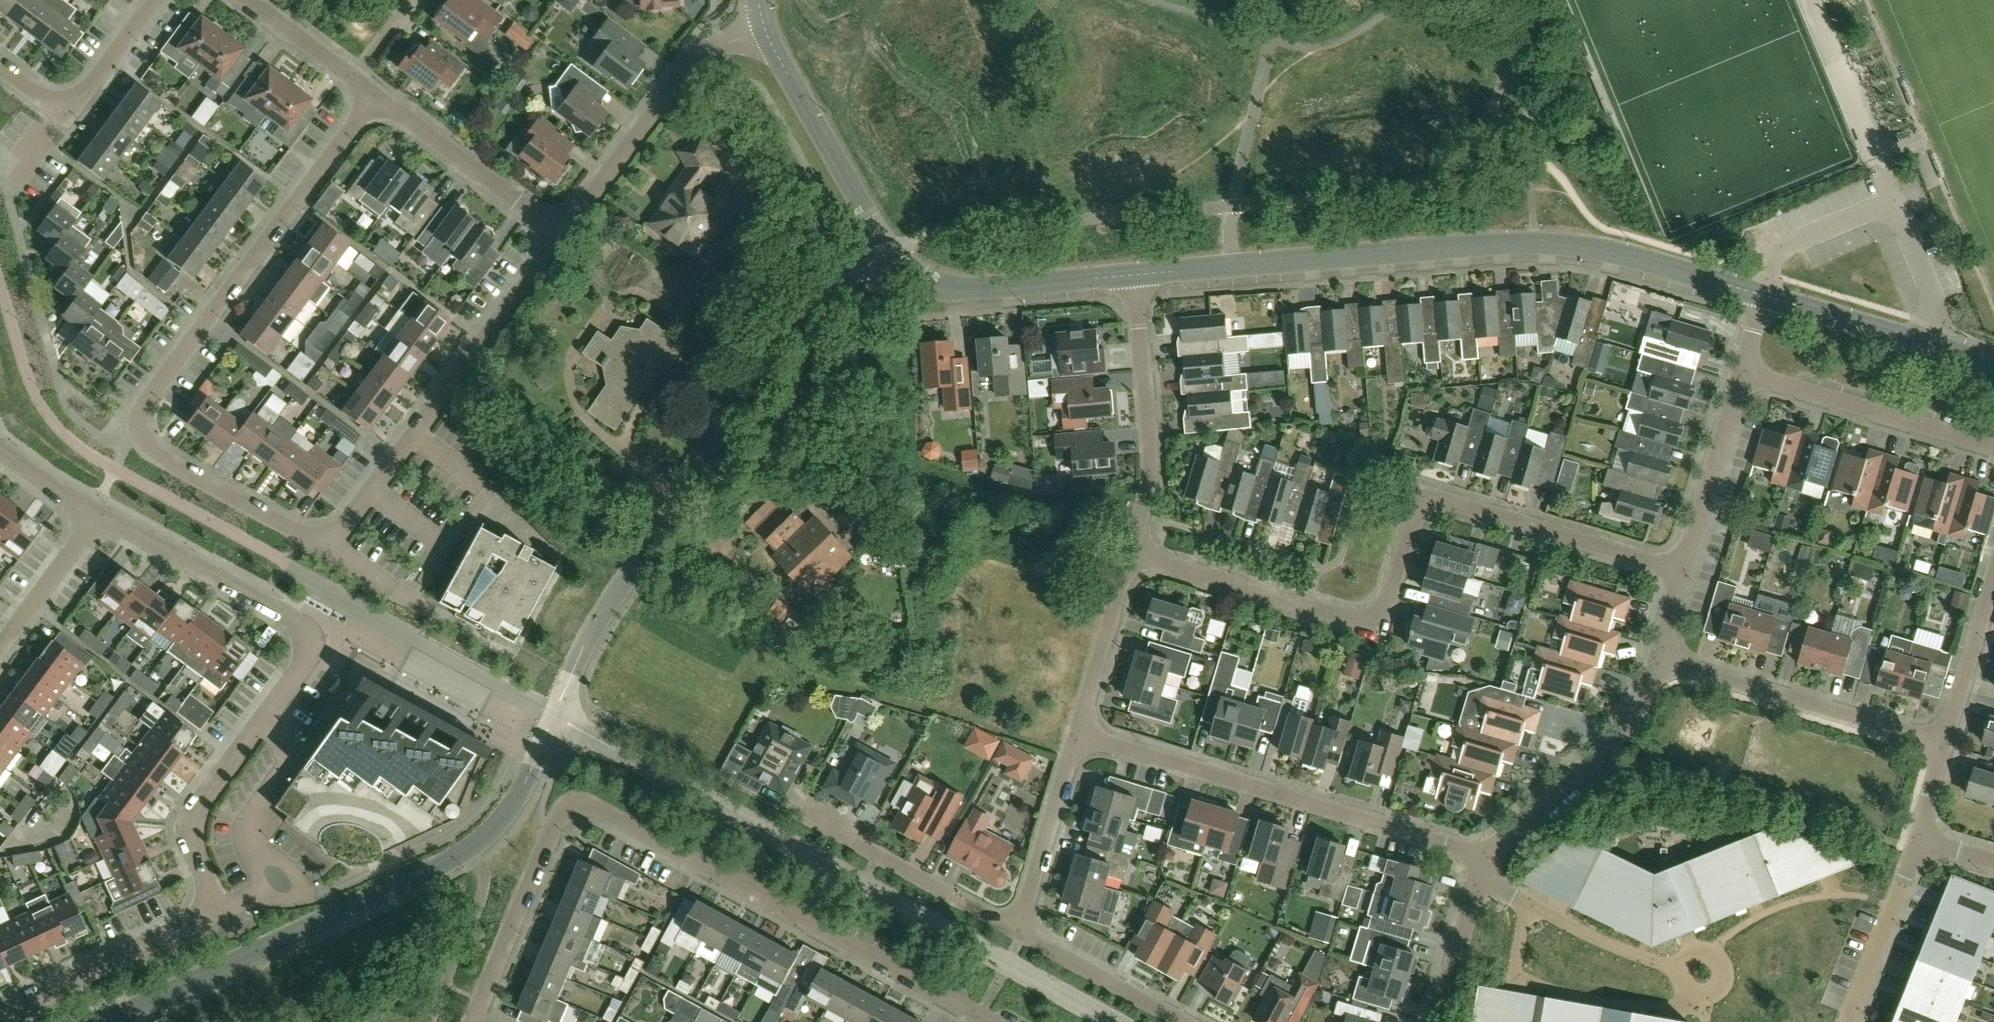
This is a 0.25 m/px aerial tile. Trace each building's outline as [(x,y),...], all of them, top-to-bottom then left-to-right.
[(17,0),(0,0),(0,12),(5,16),(17,0)] [(46,0),(17,0),(5,16),(23,30),(46,0)] [(70,6),(63,0),(46,0),(23,30),(41,44),(70,6)] [(102,10),(109,0),(89,0),(102,10)] [(462,39),(460,42),(475,53),(479,54),(481,54),(484,53),(486,51),(488,48),(488,46),(488,43),(488,40),(491,39),(488,35),(501,18),(481,3),(473,14),(455,0),(449,0),(435,19),(462,39)] [(626,3),(633,8),(640,8),(646,7),(646,10),(658,9),(658,6),(678,5),(677,0),(626,0),(626,3)] [(83,34),(80,31),(67,22),(76,10),(70,6),(41,44),(60,58),(70,45),(73,48),(83,34)] [(538,17),(538,12),(535,8),(530,6),(526,8),(523,12),(522,17),(525,21),(530,22),(535,21),(538,17)] [(198,66),(222,33),(201,17),(188,35),(178,28),(160,52),(177,65),(185,55),(198,66)] [(634,58),(643,47),(608,21),(590,44),(603,54),(594,67),(608,78),(610,75),(626,87),(643,65),(634,58)] [(535,39),(514,24),(505,35),(526,51),(535,39)] [(231,67),(244,49),(222,33),(198,66),(212,76),(205,85),(222,98),(240,74),(231,67)] [(415,45),(399,67),(429,89),(437,78),(449,87),(465,67),(429,41),(422,50),(415,45)] [(593,104),(596,99),(589,94),(597,84),(570,64),(554,86),(548,87),(551,114),(557,112),(589,136),(594,130),(602,129),(604,117),(606,114),(593,104)] [(266,116),(290,84),(268,68),(255,85),(245,78),(227,102),(245,115),(252,106),(266,116)] [(159,80),(150,73),(143,82),(152,89),(159,80)] [(161,103),(136,84),(121,104),(146,123),(161,103)] [(298,118),(311,100),(290,84),(266,116),(279,126),(272,136),(289,149),(307,125),(298,118)] [(132,142),(146,123),(121,104),(106,123),(132,142)] [(564,156),(572,146),(538,120),(521,142),(527,146),(519,156),(532,165),(530,167),(544,177),(545,175),(555,182),(571,161),(564,156)] [(197,131),(186,122),(181,129),(192,137),(197,131)] [(117,161),(132,142),(106,123),(92,142),(117,161)] [(249,152),(274,161),(280,143),(255,134),(249,152)] [(214,144),(203,135),(198,142),(210,150),(214,144)] [(723,170),(703,137),(679,152),(688,167),(660,205),(664,209),(653,223),(696,255),(705,243),(709,246),(711,247),(714,248),(717,249),(719,248),(720,248),(721,247),(723,247),(724,246),(725,245),(725,244),(726,243),(727,242),(727,240),(727,239),(728,238),(727,236),(727,235),(727,233),(726,232),(724,230),(723,229),(719,225),(727,214),(732,218),(741,205),(722,191),(714,202),(700,192),(710,178),(723,170)] [(117,161),(92,142),(77,162),(103,181),(117,161)] [(183,151),(171,142),(166,149),(178,157),(183,151)] [(200,163),(189,155),(184,162),(195,170),(200,163)] [(168,170),(157,161),(152,168),(163,176),(168,170)] [(408,178),(408,177),(388,162),(374,180),(363,172),(347,193),(362,204),(361,206),(378,219),(388,205),(388,204),(408,178)] [(240,163),(225,182),(250,201),(265,182),(240,163)] [(432,190),(429,188),(433,184),(418,172),(414,177),(410,174),(408,177),(408,178),(388,204),(388,205),(401,214),(394,223),(413,238),(433,211),(426,206),(425,199),(432,190)] [(185,182),(174,174),(170,181),(180,189),(185,182)] [(154,189),(142,181),(138,187),(149,196),(154,189)] [(236,221),(250,201),(225,182),(211,202),(236,221)] [(91,199),(97,192),(96,192),(100,188),(93,183),(85,195),(91,199)] [(171,202),(160,194),(155,200),(166,208),(171,202)] [(71,226),(81,213),(60,198),(36,231),(55,245),(56,245),(64,234),(65,235),(71,226)] [(118,202),(112,198),(104,209),(110,214),(118,202)] [(329,207),(317,199),(312,206),(323,215),(329,207)] [(222,240),(236,221),(211,202),(196,221),(222,240)] [(475,223),(467,216),(467,214),(466,211),(465,209),(463,208),(460,207),(458,207),(455,208),(440,229),(430,222),(416,241),(432,253),(443,248),(445,245),(452,251),(453,251),(472,226),(473,226),(475,223)] [(158,221),(146,213),(141,219),(153,228),(158,221)] [(222,240),(196,221),(182,240),(207,259),(222,240)] [(349,245),(323,225),(309,244),(335,264),(349,245)] [(73,263),(84,249),(91,240),(71,226),(65,235),(64,234),(56,245),(55,245),(45,259),(64,274),(65,274),(73,263)] [(478,257),(491,240),(473,226),(472,226),(453,251),(452,251),(450,254),(457,260),(453,265),(454,275),(474,290),(489,269),(479,261),(478,257)] [(123,237),(116,232),(108,243),(114,248),(123,237)] [(207,259),(182,240),(167,260),(192,279),(207,259)] [(335,264),(309,244),(295,262),(321,282),(335,264)] [(178,273),(163,262),(149,280),(164,292),(178,273)] [(321,282),(295,262),(281,280),(307,300),(308,299),(317,305),(330,288),(321,282)] [(92,278),(73,263),(65,274),(64,274),(53,288),(72,302),(73,303),(81,292),(82,292),(92,278)] [(384,271),(375,264),(368,274),(377,281),(384,271)] [(126,273),(127,272),(127,271),(121,267),(112,278),(119,283),(126,273)] [(126,273),(119,283),(117,286),(135,300),(144,288),(137,283),(126,273)] [(399,282),(389,275),(382,285),(392,292),(399,282)] [(307,300),(281,280),(268,299),(294,318),(307,300)] [(144,288),(135,300),(154,316),(160,321),(169,310),(162,305),(144,288)] [(90,321),(99,310),(101,307),(82,292),(81,292),(73,303),(72,302),(62,317),(81,331),(90,321)] [(347,301),(356,308),(363,299),(354,292),(347,301)] [(385,316),(396,306),(384,292),(372,303),(385,316)] [(437,340),(451,321),(424,302),(413,292),(399,310),(411,319),(410,320),(437,340)] [(1557,338),(1567,304),(1566,304),(1556,301),(1535,303),(1534,294),(1510,296),(1512,310),(1514,334),(1515,334),(1536,332),(1538,354),(1553,353),(1554,351),(1557,338)] [(1588,369),(1602,319),(1588,315),(1591,303),(1568,296),(1566,304),(1567,304),(1557,338),(1554,351),(1574,357),(1572,365),(1588,369)] [(1514,334),(1512,310),(1498,311),(1496,297),(1473,300),(1474,313),(1476,338),(1477,338),(1499,336),(1500,357),(1517,356),(1515,334),(1514,334)] [(294,318),(268,299),(254,317),(280,337),(294,318)] [(349,318),(356,308),(347,301),(340,311),(349,318)] [(1474,313),(1460,315),(1459,301),(1435,303),(1436,317),(1437,317),(1439,341),(1461,339),(1463,361),(1479,359),(1477,338),(1476,338),(1474,313)] [(361,312),(371,319),(378,310),(368,303),(361,312)] [(1437,317),(1436,317),(1422,318),(1421,304),(1397,306),(1398,316),(1401,344),(1423,342),(1425,364),(1426,364),(1438,363),(1441,363),(1439,341),(1437,317)] [(737,316),(720,306),(700,336),(717,347),(737,316)] [(1401,344),(1398,316),(1384,317),(1383,307),(1359,309),(1360,323),(1361,323),(1363,348),(1364,348),(1385,346),(1388,384),(1405,383),(1401,344)] [(90,360),(117,323),(99,310),(90,321),(81,331),(70,345),(90,360)] [(1361,323),(1360,323),(1346,324),(1345,311),(1321,313),(1322,327),(1323,326),(1325,351),(1326,351),(1347,349),(1349,370),(1365,369),(1364,348),(1363,348),(1361,323)] [(364,329),(371,319),(361,312),(354,321),(364,329)] [(1249,351),(1248,336),(1226,338),(1224,314),(1181,318),(1183,343),(1192,342),(1193,356),(1223,354),(1249,352),(1249,351)] [(1325,351),(1323,326),(1322,327),(1308,328),(1307,314),(1283,316),(1285,333),(1286,348),(1287,354),(1309,352),(1312,384),(1328,382),(1326,351),(1325,351)] [(280,337),(254,317),(240,336),(266,356),(280,337)] [(423,358),(437,340),(410,320),(397,338),(397,339),(423,358)] [(632,378),(648,355),(668,369),(684,345),(664,331),(649,320),(641,332),(637,338),(623,328),(613,342),(599,333),(586,353),(616,374),(591,411),(616,429),(644,387),(632,378)] [(1706,351),(1711,332),(1673,321),(1666,343),(1647,338),(1642,354),(1688,368),(1693,352),(1700,354),(1701,350),(1706,351)] [(129,363),(141,349),(123,335),(123,334),(122,327),(117,323),(90,360),(110,375),(122,358),(129,363)] [(320,338),(329,345),(336,336),(327,329),(320,338)] [(1095,352),(1099,352),(1097,330),(1057,334),(1058,346),(1051,354),(1053,378),(1092,375),(1091,362),(1096,361),(1095,352)] [(409,377),(423,358),(397,339),(397,338),(388,332),(375,350),(383,356),(383,357),(409,377)] [(1285,333),(1248,336),(1249,351),(1286,348),(1285,333)] [(322,354),(329,345),(320,338),(313,347),(322,354)] [(997,396),(1025,394),(1023,366),(1009,367),(1006,338),(979,341),(982,376),(995,375),(997,396)] [(334,349),(343,356),(350,346),(341,339),(334,349)] [(946,410),(970,408),(966,359),(953,360),(951,343),(923,345),(927,387),(944,386),(946,410)] [(1609,355),(1611,347),(1598,343),(1595,351),(1609,355)] [(231,353),(256,372),(263,362),(238,344),(231,353)] [(336,365),(343,356),(334,349),(327,358),(336,365)] [(1248,390),(1246,374),(1225,376),(1223,354),(1193,356),(1185,357),(1187,381),(1197,380),(1198,394),(1231,391),(1231,392),(1248,390)] [(1690,385),(1683,383),(1688,368),(1642,354),(1631,392),(1650,398),(1677,406),(1677,407),(1688,410),(1694,391),(1689,390),(1690,385)] [(409,377),(383,357),(369,375),(395,395),(409,377)] [(272,369),(263,362),(256,372),(265,379),(272,369)] [(308,373),(299,365),(292,375),(301,382),(308,373)] [(1541,383),(1546,369),(1541,368),(1533,371),(1531,380),(1541,383)] [(1286,386),(1284,371),(1273,372),(1275,387),(1286,386)] [(382,413),(395,395),(369,375),(356,393),(382,413)] [(323,383),(313,376),(306,386),(316,393),(323,383)] [(1086,417),(1111,415),(1109,390),(1095,391),(1094,379),(1078,380),(1053,382),(1055,407),(1063,407),(1065,424),(1069,427),(1087,425),(1086,417)] [(1331,412),(1328,382),(1314,384),(1316,413),(1331,412)] [(1593,396),(1596,385),(1587,382),(1584,394),(1593,396)] [(283,392),(292,399),(299,390),(290,383),(283,392)] [(1493,404),(1497,390),(1485,387),(1481,400),(1493,404)] [(299,390),(292,399),(302,406),(309,397),(299,390)] [(1251,428),(1250,412),(1233,413),(1231,392),(1231,391),(1198,394),(1188,394),(1190,418),(1198,418),(1199,433),(1229,430),(1247,429),(1251,428)] [(1672,422),(1677,407),(1677,406),(1650,398),(1631,392),(1626,409),(1629,410),(1623,431),(1639,436),(1638,436),(1665,444),(1665,445),(1677,448),(1682,430),(1678,428),(1679,424),(1672,422)] [(368,432),(382,413),(356,393),(341,412),(368,432)] [(233,441),(233,440),(243,426),(252,414),(246,409),(245,402),(237,396),(225,412),(205,439),(224,453),(233,441)] [(205,439),(225,412),(206,398),(186,424),(205,439)] [(251,454),(271,428),(270,427),(279,415),(265,405),(256,417),(252,414),(243,426),(233,440),(233,441),(251,454)] [(1477,460),(1485,433),(1491,414),(1474,409),(1468,428),(1437,419),(1433,420),(1429,423),(1428,424),(1427,428),(1427,430),(1428,434),(1431,438),(1440,441),(1434,460),(1453,465),(1455,460),(1459,462),(1461,455),(1476,459),(1477,460)] [(319,419),(329,426),(336,417),(327,410),(319,419)] [(360,435),(336,417),(329,426),(353,445),(360,435)] [(1515,471),(1523,444),(1524,444),(1529,425),(1512,420),(1507,439),(1485,433),(1477,460),(1476,459),(1473,471),(1492,476),(1493,472),(1498,473),(1500,466),(1515,471)] [(1371,436),(1369,423),(1361,424),(1362,436),(1371,436)] [(1785,436),(1763,429),(1752,466),(1774,472),(1771,483),(1787,487),(1804,430),(1788,426),(1785,436)] [(1615,441),(1619,431),(1606,427),(1603,437),(1615,441)] [(269,468),(289,442),(271,428),(251,454),(269,468)] [(1076,475),(1116,471),(1114,445),(1102,446),(1101,430),(1056,434),(1058,460),(1074,459),(1076,475)] [(1666,467),(1668,462),(1661,460),(1665,445),(1665,444),(1638,436),(1639,436),(1623,431),(1620,430),(1614,447),(1634,453),(1627,474),(1627,475),(1654,483),(1665,487),(1671,468),(1666,467)] [(1827,488),(1838,452),(1837,451),(1839,444),(1838,441),(1827,437),(1824,439),(1821,447),(1816,445),(1819,435),(1804,430),(1787,487),(1802,492),(1805,481),(1827,488)] [(1554,483),(1568,437),(1550,431),(1545,451),(1524,444),(1523,444),(1515,471),(1511,482),(1530,488),(1531,483),(1536,485),(1538,478),(1554,483)] [(287,481),(314,446),(296,432),(289,442),(269,468),(287,481)] [(1334,444),(1337,436),(1326,433),(1323,441),(1334,444)] [(547,457),(557,446),(546,436),(536,448),(547,457)] [(1234,471),(1242,445),(1226,441),(1220,461),(1197,454),(1184,496),(1208,503),(1212,489),(1226,493),(1227,494),(1233,470),(1234,471)] [(1263,504),(1271,477),(1272,477),(1277,461),(1280,448),(1265,443),(1261,456),(1255,477),(1234,471),(1233,470),(1227,494),(1226,493),(1222,507),(1245,514),(1249,500),(1262,504),(1263,504)] [(322,494),(343,467),(341,466),(332,458),(314,446),(287,481),(285,485),(295,492),(297,489),(306,496),(313,487),(322,494)] [(979,470),(977,450),(962,451),(963,471),(979,470)] [(1867,511),(1884,454),(1869,450),(1866,460),(1844,453),(1833,490),(1855,496),(1852,507),(1867,511)] [(337,451),(332,458),(341,466),(346,459),(337,451)] [(1301,454),(1299,462),(1309,465),(1311,457),(1301,454)] [(1908,512),(1919,476),(1921,468),(1919,465),(1909,462),(1907,464),(1905,471),(1897,469),(1900,459),(1884,454),(1867,511),(1883,516),(1886,505),(1908,512)] [(1571,491),(1580,463),(1565,459),(1557,487),(1571,491)] [(1298,520),(1308,487),(1308,488),(1314,467),(1309,465),(1299,462),(1293,483),(1272,477),(1271,477),(1263,504),(1262,504),(1258,518),(1281,525),(1284,516),(1297,520),(1298,520)] [(1008,483),(1012,469),(996,464),(991,478),(1008,483)] [(1654,525),(1659,506),(1655,505),(1656,500),(1649,498),(1654,483),(1627,475),(1627,474),(1608,469),(1603,486),(1622,491),(1618,504),(1615,503),(1602,503),(1599,515),(1630,524),(1631,518),(1654,525)] [(517,483),(521,478),(513,471),(510,476),(517,483)] [(1336,526),(1351,478),(1335,473),(1329,494),(1308,488),(1308,487),(1298,520),(1297,520),(1295,529),(1318,535),(1322,522),(1336,526)] [(1020,485),(1029,488),(1031,481),(1029,481),(1030,477),(1023,474),(1020,485)] [(1948,535),(1965,478),(1950,474),(1947,484),(1925,477),(1914,514),(1916,514),(1913,525),(1939,532),(1936,543),(1944,545),(1947,535),(1948,535)] [(527,492),(531,488),(521,478),(517,483),(527,492)] [(1993,518),(1993,498),(1978,493),(1981,483),(1965,478),(1948,535),(1964,540),(1967,529),(1989,536),(1993,518)] [(805,522),(784,500),(781,503),(765,487),(739,514),(754,529),(756,527),(777,549),(805,522)] [(536,501),(540,497),(531,488),(527,492),(536,501)] [(545,510),(550,506),(540,497),(536,501),(545,510)] [(24,515),(7,502),(0,511),(0,546),(24,515)] [(555,520),(559,515),(550,506),(545,510),(555,520)] [(18,560),(42,528),(24,515),(0,546),(18,560)] [(564,529),(569,524),(559,515),(555,520),(564,529)] [(1786,533),(1790,519),(1779,515),(1774,530),(1786,533)] [(811,595),(852,556),(816,517),(775,556),(811,595)] [(574,538),(579,534),(569,524),(564,529),(574,538)] [(553,569),(529,556),(531,551),(513,540),(510,546),(479,529),(438,603),(513,643),(553,569)] [(1768,552),(1773,536),(1753,530),(1748,546),(1768,552)] [(1462,539),(1458,550),(1438,544),(1431,567),(1471,579),(1475,564),(1494,570),(1500,550),(1469,541),(1462,539)] [(1809,560),(1813,548),(1802,545),(1798,557),(1809,560)] [(1825,565),(1826,550),(1814,549),(1813,564),(1825,565)] [(1870,579),(1874,567),(1855,561),(1851,572),(1870,579)] [(1469,616),(1475,597),(1478,598),(1483,582),(1471,579),(1431,567),(1424,590),(1449,597),(1445,609),(1469,616)] [(1944,583),(1948,570),(1939,567),(1935,581),(1944,583)] [(114,614),(138,583),(120,570),(112,580),(102,573),(86,594),(96,601),(97,601),(114,614)] [(1742,647),(1753,611),(1755,603),(1734,597),(1737,587),(1718,582),(1709,615),(1726,620),(1720,640),(1742,647)] [(132,627),(155,596),(138,583),(114,614),(132,627)] [(1622,621),(1628,600),(1572,584),(1566,604),(1574,607),(1570,621),(1609,633),(1609,632),(1613,618),(1622,621)] [(156,631),(172,609),(164,602),(168,597),(159,590),(155,596),(132,627),(141,635),(149,641),(157,631),(156,631)] [(1966,607),(1970,595),(1955,590),(1952,603),(1966,607)] [(793,609),(763,591),(752,610),(782,627),(793,609)] [(1522,612),(1527,597),(1516,594),(1510,597),(1507,607),(1509,612),(1518,615),(1522,612)] [(166,653),(168,651),(173,644),(197,612),(179,599),(172,609),(156,631),(157,631),(149,641),(166,653)] [(1193,608),(1188,610),(1154,600),(1153,601),(1150,603),(1148,611),(1150,615),(1147,624),(1164,629),(1161,641),(1201,653),(1205,640),(1195,637),(1194,635),(1196,628),(1202,625),(1205,615),(1202,611),(1193,608)] [(1765,654),(1772,628),(1789,632),(1792,622),(1753,611),(1742,647),(1765,654)] [(185,664),(214,625),(197,612),(173,644),(168,651),(185,664)] [(1466,646),(1473,621),(1448,613),(1444,627),(1416,618),(1415,621),(1411,621),(1410,621),(1408,624),(1407,643),(1408,643),(1407,646),(1424,651),(1423,653),(1430,656),(1426,669),(1426,670),(1450,671),(1450,665),(1448,661),(1444,660),(1450,641),(1466,646)] [(1611,655),(1618,635),(1609,632),(1609,633),(1570,621),(1562,618),(1555,639),(1564,641),(1560,655),(1559,656),(1595,667),(1598,668),(1603,653),(1611,655)] [(1518,631),(1520,624),(1513,622),(1509,624),(1508,627),(1518,631)] [(1820,670),(1831,634),(1792,622),(1789,632),(1805,637),(1798,663),(1820,670)] [(208,670),(232,638),(214,625),(185,664),(204,678),(209,671),(208,670)] [(1867,655),(1870,646),(1869,645),(1873,631),(1860,627),(1852,631),(1849,639),(1831,634),(1820,670),(1842,677),(1848,658),(1865,663),(1867,655)] [(79,638),(90,647),(97,638),(86,629),(79,638)] [(1277,644),(1280,633),(1269,629),(1266,640),(1277,644)] [(1508,650),(1513,634),(1501,630),(1496,646),(1508,650)] [(97,638),(90,647),(101,655),(108,646),(97,638)] [(249,652),(232,638),(208,670),(209,671),(204,678),(220,690),(249,652)] [(1314,651),(1317,644),(1309,640),(1303,642),(1303,652),(1310,653),(1314,651)] [(85,667),(93,656),(72,641),(65,651),(51,641),(38,658),(69,682),(82,665),(85,667)] [(1257,658),(1261,645),(1248,641),(1244,655),(1257,658)] [(1945,679),(1948,669),(1952,655),(1942,652),(1942,650),(1913,642),(1908,657),(1909,657),(1898,693),(1920,700),(1922,693),(1937,698),(1943,678),(1945,679)] [(1909,657),(1908,657),(1870,646),(1867,655),(1872,657),(1870,664),(1881,668),(1875,686),(1898,693),(1909,657)] [(1185,678),(1192,655),(1168,647),(1164,659),(1139,651),(1138,653),(1134,652),(1130,658),(1130,674),(1164,684),(1167,672),(1185,678)] [(1589,686),(1595,667),(1559,656),(1560,655),(1539,649),(1533,669),(1542,672),(1537,687),(1576,699),(1581,684),(1589,686)] [(1359,679),(1366,657),(1351,653),(1345,675),(1359,679)] [(1233,742),(1244,705),(1253,674),(1234,668),(1237,658),(1221,654),(1219,663),(1214,678),(1206,705),(1219,709),(1211,735),(1216,737),(1214,740),(1229,745),(1231,741),(1233,742)] [(131,664),(121,657),(114,665),(125,673),(131,664)] [(69,682),(38,658),(25,676),(57,699),(69,682)] [(1207,659),(1202,675),(1214,678),(1219,663),(1207,659)] [(130,678),(141,687),(148,678),(136,669),(130,678)] [(1178,701),(1161,695),(1164,684),(1130,674),(1122,687),(1122,694),(1126,695),(1125,697),(1151,705),(1147,717),(1171,724),(1178,701)] [(57,699),(25,676),(12,693),(44,717),(57,699)] [(148,678),(141,687),(152,695),(159,686),(148,678)] [(485,746),(467,736),(365,680),(274,807),(287,816),(283,821),(341,862),(342,863),(350,869),(351,869),(454,820),(485,746)] [(1515,693),(1518,685),(1505,681),(1502,689),(1515,693)] [(116,703),(124,709),(133,697),(125,691),(116,703)] [(105,692),(96,702),(105,708),(113,698),(105,692)] [(44,717),(12,693),(0,709),(0,711),(31,734),(44,717)] [(165,704),(176,713),(182,704),(171,696),(165,704)] [(1254,748),(1262,722),(1275,726),(1275,724),(1282,703),(1259,696),(1255,708),(1244,705),(1233,742),(1254,748)] [(1532,733),(1539,713),(1483,696),(1476,716),(1485,719),(1481,733),(1480,734),(1516,744),(1516,745),(1519,746),(1524,731),(1532,733)] [(1313,725),(1315,721),(1305,718),(1310,701),(1294,697),(1293,701),(1283,698),(1282,703),(1275,724),(1287,728),(1280,752),(1302,758),(1303,759),(1313,724),(1313,725)] [(1410,714),(1413,704),(1403,701),(1400,711),(1410,714)] [(96,719),(105,708),(96,702),(88,713),(96,719)] [(183,702),(182,704),(176,713),(196,728),(204,718),(183,702)] [(124,709),(116,703),(108,714),(116,720),(124,709)] [(31,734),(0,711),(0,738),(18,751),(31,734)] [(856,720),(858,717),(858,713),(854,711),(848,721),(852,723),(856,720)] [(182,753),(196,735),(164,712),(151,729),(182,753)] [(1125,726),(1128,717),(1119,715),(1117,723),(1125,726)] [(1325,769),(1332,745),(1343,748),(1351,723),(1331,717),(1327,729),(1313,725),(1313,724),(1303,759),(1302,758),(1301,762),(1325,769)] [(1990,717),(1983,742),(1993,746),(1993,718),(1990,717)] [(785,794),(811,746),(800,740),(803,735),(784,725),(781,730),(769,723),(754,752),(737,743),(720,773),(755,792),(761,780),(785,794)] [(79,726),(70,737),(79,743),(87,732),(79,726)] [(98,727),(90,738),(98,744),(106,733),(98,727)] [(1510,764),(1516,745),(1516,744),(1480,734),(1481,733),(1460,727),(1454,747),(1463,750),(1459,764),(1458,765),(1494,775),(1494,776),(1497,777),(1502,761),(1510,764)] [(182,753),(151,729),(138,747),(169,770),(182,753)] [(1423,751),(1424,731),(1409,730),(1407,750),(1423,751)] [(1398,762),(1405,738),(1381,731),(1376,746),(1362,742),(1351,777),(1376,785),(1381,769),(1394,773),(1398,762)] [(70,754),(79,743),(70,737),(62,748),(70,754)] [(18,751),(0,738),(0,765),(5,768),(18,751)] [(90,754),(98,744),(90,738),(82,748),(90,754)] [(1006,774),(1024,784),(1037,759),(1005,742),(996,759),(1010,767),(1006,774)] [(825,788),(844,799),(846,799),(847,799),(848,799),(849,798),(850,797),(853,793),(872,803),(884,782),(894,764),(858,745),(841,776),(834,772),(825,788)] [(156,788),(169,770),(138,747),(132,754),(125,748),(118,758),(117,758),(156,788)] [(143,805),(156,788),(117,758),(118,758),(113,755),(100,772),(112,781),(143,805)] [(1434,771),(1438,759),(1430,757),(1427,769),(1434,771)] [(1488,795),(1494,776),(1494,775),(1458,765),(1459,764),(1438,758),(1438,759),(1434,771),(1432,778),(1441,781),(1436,796),(1445,799),(1445,802),(1445,805),(1447,807),(1448,810),(1451,811),(1454,812),(1457,812),(1460,811),(1462,810),(1464,808),(1465,805),(1475,808),(1480,792),(1488,795)] [(53,761),(44,771),(53,777),(61,767),(53,761)] [(77,771),(69,765),(58,779),(67,785),(77,771)] [(1975,770),(1967,795),(1993,803),(1993,776),(1975,770)] [(44,788),(53,777),(44,771),(36,782),(44,788)] [(921,777),(915,787),(905,781),(892,804),(902,809),(893,825),(921,840),(926,832),(940,839),(950,820),(962,799),(940,787),(933,783),(921,777)] [(143,805),(112,781),(99,799),(107,805),(97,818),(130,822),(143,805)] [(1146,812),(1153,789),(1129,782),(1125,795),(1098,787),(1098,788),(1093,788),(1088,804),(1092,807),(1092,809),(1129,820),(1129,819),(1135,820),(1138,810),(1146,812)] [(19,806),(27,812),(35,801),(27,795),(19,806)] [(1205,844),(1216,808),(1213,807),(1214,803),(1199,799),(1198,803),(1193,801),(1186,825),(1175,821),(1168,845),(1187,851),(1190,840),(1205,844)] [(19,823),(27,812),(19,806),(10,817),(19,823)] [(1244,842),(1232,838),(1239,815),(1216,808),(1205,844),(1221,849),(1218,860),(1237,865),(1244,842)] [(1125,831),(1129,820),(1092,809),(1091,810),(1086,810),(1082,826),(1086,829),(1085,830),(1093,833),(1089,845),(1107,851),(1108,851),(1131,858),(1137,860),(1144,837),(1125,831)] [(1000,870),(1012,847),(982,831),(989,818),(976,811),(969,823),(967,822),(948,855),(978,872),(976,875),(997,887),(1000,887),(1002,887),(1004,886),(1006,884),(1008,882),(1008,879),(1008,877),(1007,874),(1005,873),(1000,870)] [(139,841),(130,822),(97,818),(104,834),(94,838),(104,858),(139,841)] [(3,821),(0,826),(0,832),(8,837),(14,829),(3,821)] [(1285,888),(1293,861),(1280,857),(1288,829),(1262,822),(1251,857),(1264,861),(1258,880),(1285,888)] [(1836,871),(1857,863),(1779,827),(1656,877),(1578,839),(1575,837),(1524,882),(1552,896),(1571,905),(1642,940),(1651,944),(1653,945),(1678,935),(1694,929),(1748,907),(1762,901),(1818,879),(1836,871)] [(1348,885),(1352,873),(1338,869),(1345,846),(1319,839),(1308,874),(1324,879),(1319,895),(1343,902),(1343,901),(1348,886),(1348,885)] [(149,861),(139,841),(104,858),(113,878),(149,861)] [(71,859),(63,842),(54,847),(62,863),(71,859)] [(602,894),(611,874),(637,885),(641,874),(594,848),(588,863),(581,860),(572,881),(602,894)] [(1107,876),(1124,881),(1131,858),(1108,851),(1107,851),(1104,862),(1078,855),(1077,858),(1073,857),(1068,875),(1072,876),(1071,878),(1104,887),(1107,876)] [(25,854),(27,864),(41,862),(40,852),(25,854)] [(27,864),(25,854),(12,856),(14,866),(27,864)] [(1428,909),(1435,887),(1417,882),(1420,869),(1388,859),(1382,882),(1378,883),(1375,892),(1376,893),(1392,897),(1391,898),(1428,909)] [(158,881),(149,861),(113,878),(104,882),(113,901),(110,908),(114,916),(148,900),(142,888),(158,881)] [(1993,925),(1993,893),(1953,877),(1949,888),(1941,906),(1940,906),(1937,913),(1938,914),(1938,916),(1989,936),(1993,925)] [(1117,904),(1100,899),(1104,887),(1071,878),(1065,901),(1090,908),(1087,920),(1111,927),(1117,904)] [(1225,898),(1228,884),(1214,880),(1210,894),(1225,898)] [(69,893),(70,898),(79,893),(74,881),(64,885),(68,894),(69,893)] [(593,915),(602,894),(572,881),(563,902),(593,915)] [(1343,902),(1342,904),(1357,908),(1362,889),(1348,885),(1348,886),(1343,902)] [(87,933),(77,911),(70,898),(69,893),(68,894),(49,903),(48,903),(65,938),(73,935),(75,939),(87,933)] [(1428,909),(1391,898),(1392,897),(1376,893),(1370,914),(1372,914),(1368,928),(1373,930),(1392,935),(1396,923),(1422,930),(1423,927),(1427,927),(1431,912),(1428,910),(1428,909)] [(65,938),(48,903),(49,903),(45,894),(25,903),(29,912),(46,948),(53,944),(55,949),(67,943),(64,939),(65,938)] [(696,952),(718,912),(698,900),(685,923),(674,917),(661,941),(673,947),(675,942),(696,952)] [(1137,956),(1158,968),(1184,921),(1173,915),(1174,912),(1154,901),(1153,902),(1140,925),(1133,938),(1144,944),(1137,956)] [(603,919),(593,915),(563,902),(554,923),(594,940),(603,919)] [(46,948),(29,912),(9,921),(26,957),(46,948)] [(723,951),(739,923),(718,912),(696,952),(716,963),(723,951)] [(1330,943),(1338,919),(1321,914),(1314,939),(1330,943)] [(1989,936),(1938,916),(1932,929),(1931,928),(1928,936),(1929,936),(1929,938),(1981,959),(1989,936)] [(9,921),(0,926),(0,952),(6,966),(26,957),(9,921)] [(1195,927),(1184,921),(1158,968),(1179,979),(1186,967),(1196,973),(1203,960),(1217,935),(1197,924),(1195,927)] [(584,961),(594,940),(554,923),(546,944),(584,961)] [(743,962),(759,934),(739,923),(723,951),(742,962),(743,962)] [(1337,935),(1351,938),(1353,925),(1340,923),(1337,935)] [(648,938),(655,942),(661,931),(654,927),(648,938)] [(1418,959),(1414,957),(1415,955),(1390,947),(1393,936),(1392,935),(1373,930),(1366,952),(1379,956),(1376,968),(1408,978),(1409,973),(1414,973),(1418,959)] [(763,973),(779,945),(759,934),(743,962),(742,962),(736,974),(756,985),(763,973)] [(649,953),(655,942),(648,938),(642,949),(649,953)] [(1981,959),(1929,938),(1923,951),(1922,950),(1919,958),(1920,958),(1920,960),(1972,981),(1981,959)] [(584,961),(546,944),(537,965),(567,978),(572,966),(586,971),(590,963),(584,961)] [(785,1009),(807,969),(795,963),(799,956),(779,945),(763,973),(756,985),(777,996),(773,1002),(785,1009)] [(1229,1006),(1249,971),(1246,969),(1250,961),(1249,957),(1238,951),(1234,952),(1229,960),(1226,958),(1224,962),(1213,956),(1199,981),(1219,992),(1216,999),(1229,1006)] [(637,958),(626,978),(634,982),(645,962),(637,958)] [(1963,1003),(1972,981),(1920,960),(1915,973),(1913,973),(1910,980),(1912,981),(1911,982),(1963,1003)] [(558,999),(567,978),(537,965),(528,986),(558,999)] [(827,1008),(843,980),(822,968),(818,975),(807,969),(785,1009),(797,1015),(807,997),(827,1008)] [(1411,984),(1407,981),(1408,978),(1376,968),(1373,980),(1360,976),(1353,999),(1373,1005),(1376,993),(1401,1001),(1402,998),(1407,998),(1411,984)] [(1318,984),(1300,975),(1294,986),(1271,974),(1260,994),(1267,998),(1255,1020),(1258,1021),(1297,1021),(1318,984)] [(628,993),(634,982),(626,978),(625,978),(617,975),(612,985),(628,993)] [(692,986),(681,980),(677,988),(688,994),(692,986)] [(847,1019),(863,991),(843,980),(827,1008),(847,1019)] [(1911,982),(1906,995),(1904,995),(1901,1002),(1903,1003),(1902,1005),(1945,1021),(1955,1021),(1963,1003),(1911,982)] [(1187,1005),(1206,1011),(1212,990),(1192,985),(1187,1005)] [(558,1000),(558,999),(528,986),(519,1008),(543,1018),(541,1021),(561,1021),(568,1004),(558,1000)] [(666,1008),(674,1013),(683,997),(669,990),(664,999),(666,1008)] [(883,1002),(863,991),(847,1019),(852,1021),(872,1021),(883,1002)] [(1663,1020),(1661,1019),(1647,1017),(1640,1016),(1619,1012),(1611,1011),(1590,1007),(1583,1006),(1562,1002),(1555,1001),(1531,996),(1525,995),(1520,1021),(1676,1021),(1663,1020)] [(717,1010),(721,1002),(710,996),(706,1004),(717,1010)] [(703,1008),(683,997),(674,1013),(690,1021),(695,1021),(703,1008)] [(727,1015),(731,1007),(721,1001),(721,1002),(717,1010),(727,1015)] [(1363,1021),(1367,1009),(1338,1001),(1334,1014),(1348,1018),(1346,1021),(1364,1021),(1363,1021)] [(903,1012),(883,1002),(872,1021),(898,1021),(903,1012)] [(1902,1005),(1897,1018),(1895,1017),(1894,1021),(1945,1021),(1902,1005)] [(610,1006),(604,1018),(612,1021),(618,1011),(610,1006)] [(695,1021),(716,1021),(719,1017),(703,1008),(695,1021)] [(903,1012),(898,1021),(920,1021),(903,1012)]
